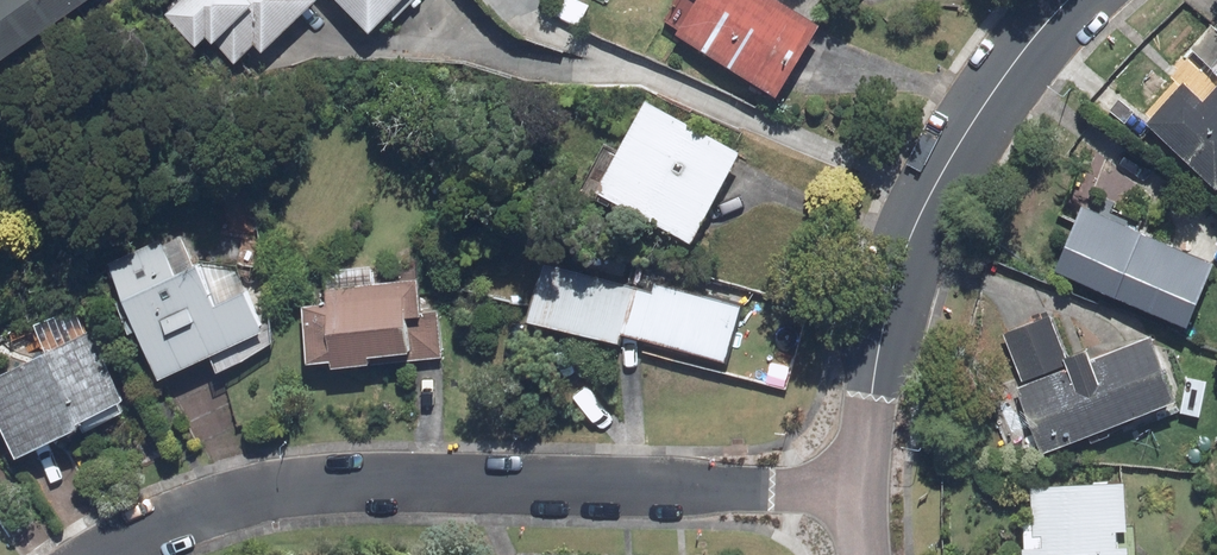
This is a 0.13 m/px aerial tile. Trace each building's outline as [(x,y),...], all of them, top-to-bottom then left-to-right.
[(11,4),(0,12),(0,42),(12,59),(85,5),(95,19),(122,0),(8,0),(11,4)] [(171,9),(206,46),(221,32),(249,60),(270,40),(275,46),(323,0),(180,0),(171,9)] [(380,33),(412,0),(345,0),(380,33)] [(661,29),(768,99),(815,27),(774,0),(670,0),(654,25),(661,29)] [(1214,26),(1188,52),(1216,81),(1216,29),(1214,26)] [(1199,104),(1179,83),(1138,122),(1204,189),(1214,179),(1216,182),(1216,86),(1199,104)] [(757,143),(655,93),(608,186),(710,237),(757,143)] [(1210,264),(1076,204),(1047,271),(1180,330),(1210,264)] [(178,232),(105,271),(164,382),(210,358),(219,374),(274,345),(233,268),(205,282),(178,232)] [(661,289),(556,256),(540,308),(628,336),(632,324),(733,355),(748,304),(664,278),(661,289)] [(437,305),(435,276),(391,279),(390,264),(334,268),(336,300),(313,302),(318,363),(451,353),(447,304),(437,305)] [(0,378),(0,425),(17,461),(75,435),(77,438),(127,416),(80,314),(26,339),(36,362),(0,378)] [(1035,454),(1166,403),(1140,336),(1082,359),(1077,346),(1064,351),(1051,319),(970,351),(984,387),(955,398),(977,454),(1002,444),(1005,452),(1031,442),(1035,454)] [(1026,484),(1025,520),(1020,520),(1019,554),(1138,554),(1138,547),(1117,546),(1120,488),(1026,484)]
